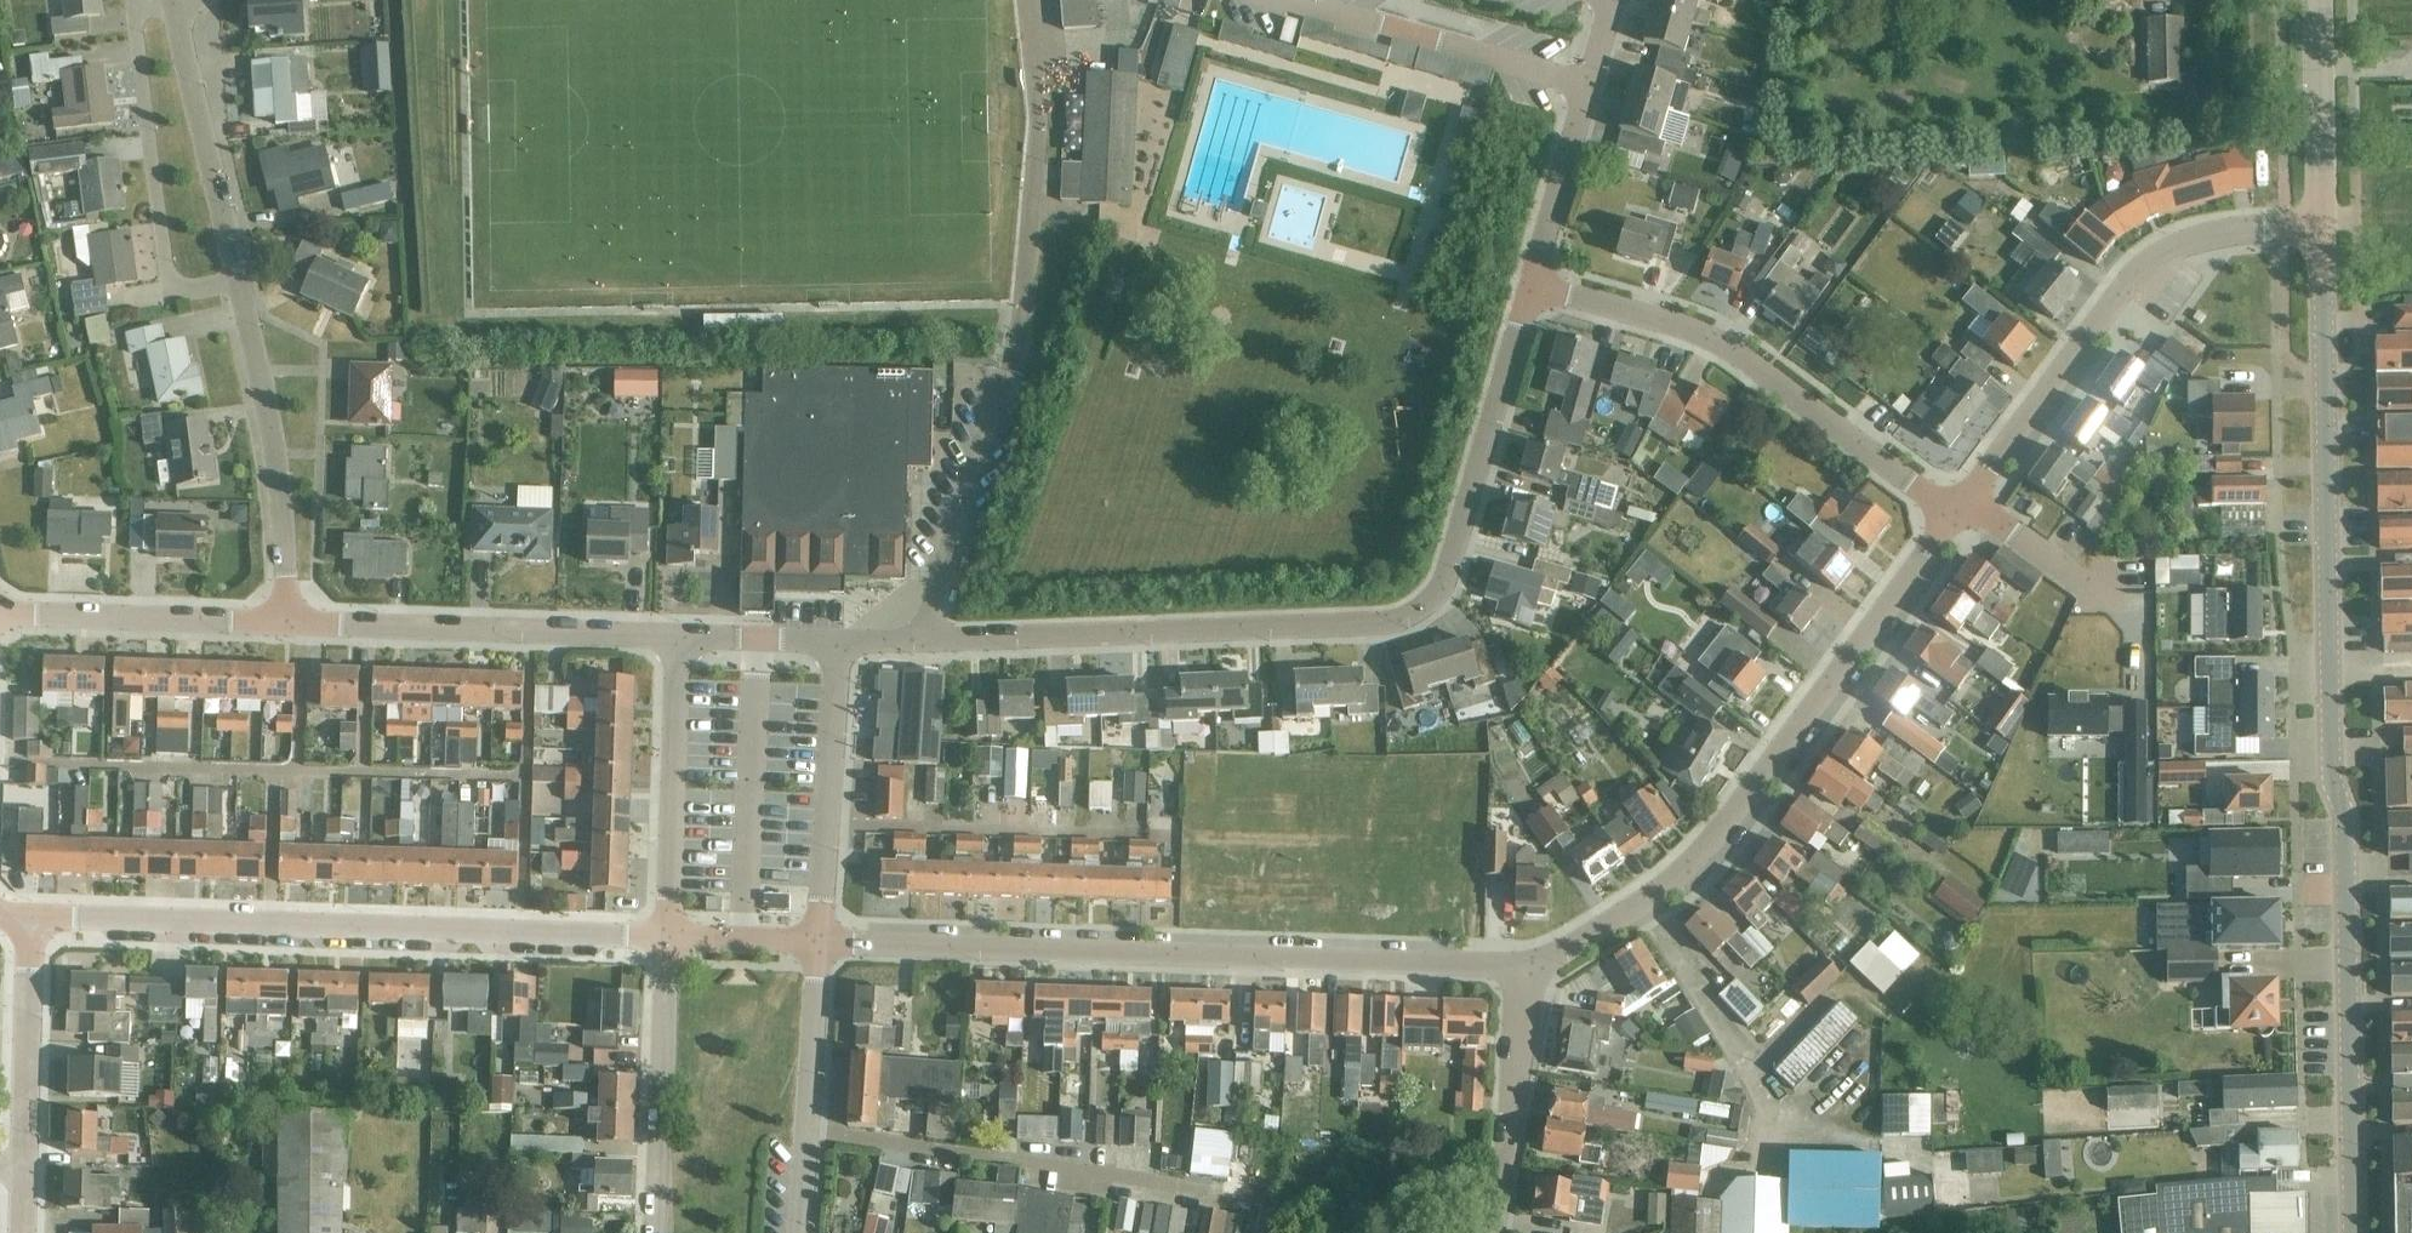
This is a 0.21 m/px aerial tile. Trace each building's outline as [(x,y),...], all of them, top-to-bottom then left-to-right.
[(100,0),(65,0),(67,18),(52,19),(54,36),(90,32),(88,18),(102,16),(100,0)] [(293,0),(248,0),(250,31),(251,40),(271,38),(271,45),(306,43),(305,17),(294,18),(293,0)] [(1064,30),(1096,28),(1094,0),(1062,0),(1064,30)] [(1652,14),(1692,24),(1696,26),(1707,29),(1711,14),(1696,10),(1699,0),(1656,0),(1652,14)] [(1652,14),(1643,44),(1660,49),(1656,62),(1686,71),(1690,56),(1684,54),(1692,24),(1696,26),(1692,24),(1652,14)] [(1334,28),(1305,19),(1299,38),(1414,71),(1488,92),(1494,72),(1420,51),(1392,42),(1390,50),(1333,34),(1334,28)] [(2183,21),(2148,22),(2149,84),(2185,83),(2183,21)] [(1218,41),(1293,63),(1297,50),(1252,37),(1253,31),(1223,22),(1218,41)] [(1183,94),(1200,33),(1174,26),(1156,86),(1183,94)] [(12,34),(13,46),(25,45),(25,37),(21,33),(12,34)] [(388,46),(366,47),(369,94),(391,92),(388,46)] [(1089,74),(1082,204),(1130,207),(1138,52),(1119,51),(1118,75),(1089,74)] [(48,57),(30,59),(33,83),(33,87),(50,85),(50,82),(64,80),(68,112),(55,113),(57,131),(70,129),(114,124),(111,94),(106,94),(104,70),(84,72),(82,60),(49,64),(48,57)] [(261,78),(253,78),(256,118),(276,117),(276,126),(313,124),(311,97),(308,97),(306,61),(304,61),(260,63),(261,78)] [(1636,72),(1627,101),(1667,112),(1681,116),(1690,87),(1682,85),(1686,71),(1656,62),(1652,76),(1636,72)] [(28,78),(12,80),(15,108),(31,106),(28,78)] [(1419,125),(1427,99),(1408,94),(1401,119),(1419,125)] [(1750,94),(1749,104),(1759,106),(1761,96),(1750,94)] [(1622,131),(1617,145),(1648,154),(1661,158),(1665,142),(1683,146),(1691,119),(1681,116),(1667,112),(1627,101),(1619,130),(1622,131)] [(1474,141),(1482,114),(1463,109),(1456,136),(1474,141)] [(90,151),(84,152),(84,147),(28,153),(31,174),(80,168),(86,216),(124,211),(118,162),(92,166),(90,151)] [(296,199),(334,189),(324,149),(290,158),(288,149),(261,155),(271,192),(277,191),(282,212),(298,208),(296,199)] [(2110,214),(2097,226),(2115,241),(2123,234),(2124,236),(2146,222),(2146,223),(2159,218),(2158,216),(2168,213),(2232,196),(2230,191),(2253,191),(2252,153),(2229,153),(2229,159),(2222,159),(2169,174),(2167,170),(2158,172),(2136,179),(2135,179),(2137,183),(2104,202),(2110,214)] [(2004,158),(1968,159),(1969,177),(2005,176),(2004,158)] [(24,159),(7,162),(11,178),(27,174),(24,159)] [(1916,164),(1908,176),(1915,181),(1923,169),(1916,164)] [(389,184),(343,196),(347,211),(393,199),(389,184)] [(1694,208),(1699,192),(1676,185),(1671,202),(1694,208)] [(1752,202),(1742,195),(1735,205),(1746,212),(1752,202)] [(1971,195),(1956,215),(1969,225),(1984,204),(1971,195)] [(2020,225),(2032,209),(2022,201),(2011,218),(2020,225)] [(2045,213),(2040,220),(2096,266),(2116,242),(2115,241),(2097,226),(2110,214),(2104,202),(2087,217),(2085,217),(2078,227),(2061,213),(2052,206),(2045,213)] [(1629,223),(1619,256),(1650,266),(1653,258),(1667,262),(1678,228),(1647,218),(1645,227),(1629,223)] [(1951,220),(1937,239),(1951,250),(1965,231),(1951,220)] [(397,223),(381,224),(382,244),(398,243),(397,223)] [(88,270),(95,269),(97,283),(71,287),(75,318),(108,313),(107,301),(105,287),(136,283),(129,235),(110,237),(108,225),(72,231),(76,261),(88,270)] [(1713,253),(1703,281),(1737,293),(1747,266),(1746,265),(1751,252),(1764,257),(1774,230),(1760,225),(1755,239),(1741,234),(1731,260),(1713,253)] [(2078,289),(2055,270),(2064,258),(2023,226),(2014,238),(2024,247),(2013,261),(2024,270),(2039,282),(2026,297),(2053,320),(2078,289)] [(304,242),(288,277),(305,289),(302,295),(353,318),(369,282),(352,274),(355,267),(339,260),(336,267),(320,260),(324,252),(324,251),(304,242)] [(1772,260),(1754,284),(1761,289),(1760,290),(1771,298),(1763,309),(1794,332),(1830,283),(1818,274),(1810,285),(1791,272),(1802,257),(1792,249),(1779,265),(1772,260)] [(63,271),(64,283),(85,282),(85,270),(63,271)] [(17,346),(9,314),(29,309),(25,293),(21,276),(0,281),(0,351),(17,346)] [(1975,286),(1962,302),(1977,314),(1995,328),(1983,343),(2014,369),(2035,344),(2018,330),(2022,325),(1990,299),(1975,286)] [(2376,374),(2411,373),(2411,309),(2396,309),(2396,341),(2375,341),(2376,374)] [(105,317),(86,321),(92,345),(111,341),(105,317)] [(160,327),(127,334),(131,352),(149,349),(156,386),(169,383),(172,401),(203,394),(197,368),(190,369),(184,340),(164,344),(160,327)] [(1815,335),(1809,343),(1822,352),(1828,344),(1815,335)] [(2172,337),(2162,352),(2194,376),(2206,361),(2172,337)] [(1561,339),(1551,374),(1574,381),(1564,416),(1552,413),(1545,438),(1581,449),(1589,423),(1582,422),(1593,384),(1586,382),(1596,349),(1561,339)] [(1970,345),(1961,356),(1968,361),(1983,374),(1993,363),(1970,344),(1970,345)] [(408,361),(408,346),(390,346),(390,361),(408,361)] [(1945,348),(1932,363),(1950,377),(1961,361),(1945,348)] [(2157,394),(2166,379),(2147,365),(2146,367),(2124,351),(2097,388),(2125,408),(2126,409),(2139,393),(2137,386),(2140,383),(2141,382),(2157,394)] [(935,352),(935,373),(936,373),(936,388),(947,389),(948,353),(935,352)] [(18,354),(7,357),(11,373),(22,370),(18,354)] [(1652,426),(1672,382),(1673,379),(1655,373),(1657,366),(1621,356),(1612,386),(1630,391),(1626,405),(1641,409),(1639,416),(1654,420),(1652,426)] [(1991,380),(1987,377),(1968,361),(1954,379),(1958,383),(1937,408),(1935,407),(1934,409),(1923,401),(1906,421),(1919,431),(1923,426),(1942,441),(1941,443),(1950,450),(1962,435),(1960,433),(1985,403),(1977,397),(1991,380)] [(351,379),(350,417),(368,418),(368,426),(392,427),(393,400),(388,400),(389,367),(357,366),(356,379),(351,379)] [(742,567),(742,569),(775,570),(774,594),(845,595),(846,581),(907,582),(910,470),(933,471),(934,431),(936,388),(936,373),(935,373),(912,372),(764,368),(764,369),(748,368),(747,401),(746,432),(742,567)] [(563,388),(562,370),(543,370),(543,384),(535,405),(552,413),(563,388)] [(0,405),(0,455),(18,451),(16,443),(41,437),(32,401),(52,396),(48,381),(48,380),(39,382),(37,372),(13,378),(15,388),(13,389),(16,401),(0,405)] [(660,399),(659,374),(616,374),(616,395),(633,395),(633,399),(660,399)] [(60,378),(48,381),(52,396),(64,393),(60,378)] [(2374,397),(2374,406),(2377,409),(2377,410),(2377,413),(2378,413),(2411,412),(2411,379),(2377,379),(2377,394),(2374,397)] [(1672,382),(1652,426),(1650,431),(1678,449),(1689,431),(1707,443),(1732,406),(1704,387),(1695,400),(1672,385),(1672,382)] [(2254,443),(2253,400),(2221,400),(2220,382),(2188,383),(2188,418),(2214,417),(2214,444),(2254,443)] [(1901,397),(1891,409),(1901,417),(1910,405),(1901,397)] [(728,400),(727,432),(737,432),(746,432),(747,401),(728,400)] [(2087,401),(2062,435),(2087,451),(2098,435),(2105,426),(2120,437),(2122,438),(2132,425),(2113,413),(2110,418),(2087,401)] [(1390,428),(1388,410),(1373,412),(1375,430),(1390,428)] [(163,488),(174,487),(216,482),(211,441),(208,441),(206,425),(177,428),(175,414),(141,418),(145,445),(168,442),(171,463),(160,464),(163,488)] [(2150,428),(2138,419),(2123,439),(2136,448),(2137,449),(2150,428)] [(2378,421),(2377,421),(2377,470),(2378,470),(2411,470),(2411,420),(2378,421)] [(1630,456),(1643,433),(1630,426),(1617,449),(1630,456)] [(735,487),(737,432),(727,432),(715,431),(712,486),(735,487)] [(1564,454),(1531,444),(1522,476),(1555,485),(1570,490),(1567,499),(1613,513),(1619,490),(1601,484),(1559,471),(1564,454)] [(2240,445),(2222,445),(2222,456),(2240,456),(2240,445)] [(2093,478),(2098,473),(2080,459),(2076,465),(2053,448),(2028,481),(2052,498),(2071,474),(2088,486),(2086,489),(2091,493),(2075,516),(2088,524),(2086,526),(2098,535),(2115,510),(2119,497),(2107,489),(2094,480),(2093,478)] [(385,484),(386,451),(353,450),(353,463),(349,463),(348,501),(366,501),(365,510),(388,511),(388,484),(385,484)] [(1639,450),(1630,462),(1639,469),(1648,456),(1639,450)] [(1712,455),(1698,471),(1713,483),(1726,467),(1712,455)] [(2189,472),(2215,471),(2241,470),(2241,457),(2189,458),(2189,472)] [(2106,463),(2094,480),(2119,497),(2130,481),(2106,463)] [(50,499),(51,473),(37,472),(36,499),(50,499)] [(430,475),(429,488),(442,488),(442,476),(430,475)] [(2379,476),(2380,512),(2411,511),(2411,475),(2379,476)] [(2213,479),(2213,491),(2198,491),(2198,505),(2267,504),(2267,478),(2213,479)] [(508,507),(545,508),(545,486),(509,485),(508,507)] [(2192,492),(2180,492),(2180,520),(2192,520),(2192,492)] [(1790,511),(1788,514),(1815,536),(1826,545),(1846,561),(1860,543),(1869,550),(1890,524),(1860,500),(1848,515),(1831,502),(1822,513),(1801,496),(1794,506),(1790,511)] [(1516,501),(1505,538),(1545,550),(1552,528),(1566,532),(1570,518),(1594,525),(1616,531),(1620,515),(1568,500),(1564,515),(1516,501)] [(2034,504),(2026,513),(2035,519),(2042,510),(2034,504)] [(232,507),(231,522),(247,523),(247,507),(232,507)] [(1630,510),(1628,518),(1628,519),(1655,527),(1657,518),(1630,510)] [(590,511),(589,563),(625,564),(625,552),(647,553),(648,513),(590,511)] [(550,562),(552,514),(474,512),(473,553),(525,554),(525,561),(550,562)] [(718,556),(720,513),(686,512),(685,529),(670,529),(669,567),(695,568),(695,555),(718,556)] [(63,547),(63,556),(100,557),(101,538),(110,538),(111,516),(50,514),(49,547),(63,547)] [(2214,533),(2234,527),(2231,514),(2210,520),(2214,533)] [(145,518),(144,552),(158,552),(158,559),(195,560),(196,541),(205,541),(206,519),(145,518)] [(2380,519),(2381,548),(2411,547),(2411,519),(2380,519)] [(1750,528),(1739,542),(1770,567),(1781,553),(1750,528)] [(1826,545),(1815,536),(1808,546),(1798,539),(1787,553),(1836,592),(1855,568),(1846,561),(1826,545)] [(405,575),(406,546),(372,544),(373,538),(346,537),(345,561),(356,561),(355,580),(391,581),(391,574),(405,575)] [(2030,594),(2042,577),(2002,547),(1990,564),(2030,594)] [(2395,555),(2395,566),(2381,567),(2382,600),(2411,600),(2411,555),(2395,555)] [(2005,626),(2014,614),(2001,605),(2002,603),(1989,594),(1999,579),(1973,558),(1954,584),(1981,605),(1978,607),(2005,626)] [(2200,558),(2155,558),(2156,573),(2156,587),(2170,587),(2170,575),(2170,573),(2180,573),(2200,572),(2200,566),(2200,558)] [(1499,567),(1491,593),(1505,597),(1498,620),(1531,630),(1538,607),(1553,612),(1561,586),(1570,589),(1574,574),(1538,564),(1534,577),(1499,567)] [(1798,590),(1771,568),(1763,578),(1768,582),(1781,593),(1769,609),(1801,635),(1822,609),(1798,590)] [(1597,598),(1602,582),(1579,576),(1574,591),(1597,598)] [(1621,582),(1615,591),(1624,597),(1630,589),(1621,582)] [(1780,629),(1730,589),(1719,604),(1769,644),(1780,629)] [(1990,640),(1999,626),(1950,591),(1932,615),(1958,634),(1966,623),(1990,640)] [(2209,593),(2208,593),(2208,615),(2208,641),(2232,641),(2260,641),(2260,619),(2260,593),(2255,593),(2209,593)] [(1612,594),(1601,607),(1612,615),(1622,603),(1612,594)] [(2382,606),(2382,610),(2378,613),(2378,621),(2382,623),(2383,637),(2384,637),(2384,652),(2411,652),(2411,605),(2382,606)] [(1624,625),(1601,653),(1614,664),(1637,636),(1624,625)] [(1921,629),(1904,654),(1957,691),(1967,677),(1974,666),(1950,650),(1921,629)] [(1726,630),(1699,663),(1717,678),(1708,688),(1728,704),(1736,693),(1748,702),(1766,680),(1751,668),(1755,663),(1760,657),(1726,630)] [(1469,641),(1437,651),(1447,684),(1464,679),(1466,684),(1474,682),(1477,690),(1496,684),(1486,651),(1484,642),(1470,646),(1469,641)] [(1677,647),(1667,660),(1684,674),(1695,661),(1677,647)] [(2002,683),(2013,668),(1986,650),(1976,665),(2002,683)] [(1405,666),(1392,670),(1395,678),(1404,711),(1423,705),(1421,697),(1430,694),(1429,689),(1447,684),(1437,651),(1404,660),(1405,666)] [(2198,661),(2196,661),(2196,671),(2196,679),(2210,679),(2210,708),(2273,708),(2273,677),(2254,677),(2235,677),(2235,675),(2235,661),(2217,661),(2198,661)] [(74,696),(75,663),(45,662),(44,695),(58,696),(57,725),(72,725),(73,712),(74,696)] [(104,664),(75,663),(74,696),(103,697),(104,664)] [(115,698),(113,737),(129,738),(130,722),(142,722),(143,699),(145,699),(146,665),(116,664),(115,698)] [(717,665),(700,664),(698,684),(715,685),(717,665)] [(146,665),(145,699),(158,699),(158,713),(157,729),(157,753),(173,754),(174,713),(175,700),(176,666),(146,665)] [(176,666),(175,700),(204,701),(205,667),(176,666)] [(204,701),(234,702),(235,668),(205,667),(204,701)] [(235,668),(234,702),(264,702),(265,669),(235,668)] [(1676,668),(1657,692),(1679,709),(1680,707),(1700,724),(1693,736),(1686,732),(1664,770),(1699,792),(1731,739),(1709,726),(1712,721),(1724,706),(1683,674),(1676,668)] [(265,669),(264,702),(295,703),(296,670),(265,669)] [(1552,669),(1540,682),(1551,692),(1563,680),(1552,669)] [(359,711),(360,672),(324,671),(323,710),(359,711)] [(1941,726),(1950,713),(1892,671),(1873,696),(1904,720),(1914,707),(1941,726)] [(403,739),(405,674),(375,673),(374,707),(389,708),(388,738),(403,739)] [(878,695),(883,695),(883,706),(879,706),(877,732),(881,732),(880,741),(875,741),(874,762),(901,764),(937,767),(943,677),(909,675),(880,673),(878,695)] [(1182,695),(1168,695),(1169,715),(1169,720),(1169,724),(1172,724),(1198,723),(1198,714),(1216,713),(1215,679),(1214,679),(1212,673),(1199,674),(1197,680),(1182,680),(1182,695)] [(1363,673),(1330,674),(1331,707),(1347,706),(1347,717),(1379,716),(1378,687),(1364,687),(1363,673)] [(405,674),(403,739),(419,739),(419,723),(433,724),(435,675),(405,674)] [(1296,690),(1282,691),(1283,719),(1313,718),(1313,708),(1331,707),(1330,674),(1295,676),(1296,690)] [(465,676),(435,675),(433,724),(448,724),(447,740),(462,740),(463,725),(463,710),(465,676)] [(465,676),(463,710),(493,711),(494,677),(465,676)] [(494,677),(493,711),(523,712),(525,678),(494,677)] [(762,677),(761,694),(784,695),(785,679),(762,677)] [(1104,683),(1101,683),(1102,719),(1120,718),(1121,726),(1150,725),(1150,720),(1149,715),(1149,697),(1135,697),(1134,682),(1117,683),(1117,677),(1104,678),(1104,683)] [(1054,700),(1044,700),(1045,729),(1046,748),(1058,749),(1057,729),(1085,728),(1084,719),(1102,719),(1101,683),(1097,683),(1097,678),(1084,679),(1084,684),(1068,684),(1068,699),(1054,700)] [(1249,678),(1215,679),(1216,713),(1234,713),(1234,722),(1264,721),(1263,691),(1249,692),(1249,678)] [(569,716),(634,718),(635,682),(601,681),(600,701),(570,700),(570,690),(548,689),(536,688),(536,714),(543,714),(556,715),(569,716)] [(317,691),(317,682),(297,683),(298,708),(314,707),(313,691),(317,691)] [(1518,682),(1503,687),(1511,713),(1527,698),(1518,682)] [(1035,720),(1034,685),(999,687),(1000,713),(987,714),(987,705),(966,706),(968,739),(1002,737),(1002,721),(1035,720)] [(2382,718),(2385,720),(2386,724),(2411,724),(2411,686),(2404,686),(2404,691),(2385,692),(2385,706),(2382,708),(2381,708),(2382,718)] [(2019,727),(2029,705),(2021,699),(2013,693),(1995,719),(1988,727),(1989,728),(2005,739),(2011,743),(2019,727)] [(2069,699),(2049,699),(2049,738),(2079,738),(2107,738),(2107,733),(2125,733),(2127,733),(2127,738),(2131,738),(2146,738),(2146,737),(2146,718),(2146,704),(2134,704),(2127,704),(2127,706),(2127,707),(2127,709),(2126,709),(2118,709),(2107,709),(2107,699),(2087,699),(2087,698),(2078,698),(2069,698),(2069,699)] [(15,700),(15,713),(39,714),(40,701),(15,700)] [(2210,710),(2193,710),(2192,738),(2196,738),(2197,740),(2197,748),(2197,756),(2197,757),(2220,757),(2235,756),(2235,746),(2235,740),(2257,740),(2273,740),(2273,719),(2273,708),(2210,708),(2210,710)] [(73,712),(72,725),(88,726),(88,713),(73,712)] [(39,714),(15,713),(14,727),(39,728),(39,714)] [(174,713),(173,754),(187,754),(189,714),(174,713)] [(233,731),(233,715),(217,714),(217,731),(233,731)] [(534,721),(533,728),(542,728),(543,714),(536,714),(534,714),(534,721)] [(248,716),(233,715),(233,731),(248,732),(248,716)] [(293,733),(294,717),(278,716),(277,733),(293,733)] [(569,716),(568,731),(584,732),(599,733),(598,752),(633,753),(634,718),(569,716)] [(357,752),(358,725),(342,724),(341,752),(357,752)] [(463,725),(462,740),(463,740),(462,765),(476,765),(478,725),(463,725)] [(522,742),(523,726),(507,726),(507,742),(522,742)] [(39,728),(14,727),(14,741),(39,742),(39,728)] [(1929,739),(1913,727),(1911,730),(1909,733),(1903,742),(1919,753),(1935,764),(1940,757),(1945,750),(1929,739)] [(1150,732),(1146,732),(1146,752),(1160,752),(1159,732),(1150,732)] [(1172,732),(1159,732),(1160,752),(1172,753),(1172,732)] [(1289,733),(1274,734),(1275,756),(1290,756),(1289,733)] [(1904,792),(1926,762),(1912,752),(1909,756),(1889,741),(1880,753),(1852,733),(1831,760),(1863,783),(1877,763),(1882,767),(1878,773),(1904,792)] [(1275,756),(1274,734),(1259,734),(1259,755),(1275,756)] [(2007,743),(1994,735),(1986,746),(1999,754),(2007,743)] [(52,760),(53,745),(29,744),(28,759),(52,760)] [(60,757),(73,757),(73,745),(60,745),(60,757)] [(2171,746),(2157,747),(2157,761),(2171,761),(2171,746)] [(114,747),(114,757),(123,757),(124,748),(114,747)] [(403,749),(403,761),(418,762),(418,749),(403,749)] [(1003,749),(980,749),(979,778),(1002,779),(1003,749)] [(1007,799),(1027,800),(1028,751),(1008,751),(1007,799)] [(633,753),(598,752),(597,787),(631,788),(633,753)] [(1051,752),(1051,765),(1059,766),(1059,752),(1051,752)] [(1937,763),(1952,774),(1960,763),(1945,752),(1937,763)] [(2386,765),(2387,809),(2411,808),(2411,752),(2405,752),(2405,765),(2386,765)] [(446,757),(446,768),(461,768),(461,757),(446,757)] [(1826,762),(1807,789),(1838,810),(1844,801),(1855,808),(1860,812),(1864,807),(1875,815),(1884,802),(1826,762)] [(1071,763),(1060,763),(1058,813),(1070,813),(1071,789),(1071,763)] [(2205,764),(2159,764),(2159,786),(2205,786),(2205,764)] [(533,785),(567,786),(583,787),(584,769),(534,767),(533,785)] [(906,770),(879,768),(878,784),(905,785),(906,770)] [(46,787),(46,769),(28,769),(28,787),(46,787)] [(48,770),(47,787),(61,787),(61,785),(61,771),(48,770)] [(61,771),(61,785),(71,785),(65,771),(61,771)] [(928,771),(926,804),(944,805),(945,771),(928,771)] [(1560,774),(1537,791),(1543,799),(1553,791),(1565,809),(1578,799),(1560,774)] [(2100,828),(2102,793),(2038,789),(2039,777),(2020,776),(2017,823),(2100,828)] [(1146,809),(1147,779),(1125,778),(1124,807),(1146,809)] [(400,855),(399,887),(429,888),(430,856),(413,855),(414,837),(414,822),(415,804),(410,804),(410,780),(402,780),(401,803),(401,822),(400,837),(400,855)] [(2184,811),(2171,811),(2171,824),(2184,824),(2204,824),(2225,824),(2225,825),(2243,825),(2243,815),(2271,814),(2271,781),(2225,781),(2225,811),(2204,811),(2184,811)] [(1599,800),(1587,782),(1577,790),(1589,807),(1599,800)] [(119,846),(117,878),(147,879),(149,784),(135,784),(133,846),(119,846)] [(149,784),(147,879),(176,880),(177,848),(161,847),(163,785),(149,784)] [(878,784),(877,784),(875,820),(904,821),(905,785),(878,784)] [(1112,784),(1088,784),(1087,815),(1111,815),(1112,784)] [(583,787),(567,786),(567,801),(582,802),(583,787)] [(597,787),(596,822),(630,823),(631,788),(597,787)] [(72,844),(59,844),(58,876),(88,877),(89,845),(89,828),(90,812),(91,789),(77,789),(76,829),(72,829),(72,844)] [(193,848),(177,848),(176,880),(206,881),(208,791),(195,791),(193,848)] [(223,792),(208,791),(206,881),(236,882),(236,850),(224,849),(225,818),(222,818),(223,792)] [(310,885),(311,852),(295,851),(296,821),(296,792),(282,791),(282,820),(280,884),(310,885)] [(1613,846),(1622,860),(1650,840),(1651,842),(1674,826),(1649,791),(1626,808),(1630,813),(1603,833),(1613,846)] [(1285,792),(1263,792),(1262,820),(1284,821),(1285,792)] [(480,793),(479,808),(491,808),(491,793),(480,793)] [(1966,815),(1979,805),(1970,793),(1957,803),(1966,815)] [(1839,848),(1847,835),(1799,802),(1781,828),(1807,847),(1817,832),(1839,848)] [(489,843),(489,857),(488,890),(518,891),(520,804),(507,804),(506,843),(489,843)] [(430,856),(429,888),(458,889),(461,807),(447,806),(445,856),(430,856)] [(475,807),(461,807),(458,889),(488,890),(489,857),(474,857),(475,807)] [(58,876),(59,844),(43,843),(45,811),(32,810),(20,810),(20,825),(19,843),(28,843),(27,875),(58,876)] [(103,813),(90,812),(89,828),(102,829),(103,813)] [(1613,846),(1603,833),(1580,849),(1557,816),(1545,824),(1540,816),(1528,824),(1534,834),(1545,849),(1557,840),(1569,857),(1571,856),(1592,885),(1624,862),(1622,860),(1613,846)] [(2383,823),(2383,832),(2384,833),(2388,836),(2388,856),(2411,855),(2411,816),(2387,816),(2387,818),(2384,822),(2383,823)] [(236,850),(236,882),(266,883),(268,820),(252,819),(252,835),(251,835),(251,850),(236,850)] [(311,852),(310,885),(340,885),(341,853),(342,834),(342,819),(328,819),(328,834),(327,852),(311,852)] [(341,853),(340,885),(370,886),(371,854),(355,853),(355,835),(356,820),(342,819),(342,834),(341,853)] [(545,848),(546,821),(532,820),(531,848),(545,848)] [(630,823),(596,822),(568,820),(567,830),(557,830),(557,843),(595,844),(594,857),(628,858),(630,823)] [(1534,834),(1528,824),(1524,820),(1514,827),(1524,841),(1534,834)] [(400,837),(401,822),(387,821),(386,837),(400,837)] [(2132,822),(2132,844),(2154,844),(2153,821),(2132,822)] [(1897,846),(1891,842),(1865,822),(1852,837),(1887,861),(1897,846)] [(2199,848),(2200,828),(2171,826),(2170,846),(2199,848)] [(1926,831),(1919,841),(1942,858),(1949,848),(1926,831)] [(2188,869),(2186,869),(2186,870),(2187,882),(2187,890),(2187,900),(2187,901),(2206,901),(2231,900),(2233,900),(2233,890),(2233,879),(2241,879),(2265,879),(2279,878),(2278,855),(2278,833),(2251,833),(2211,834),(2210,834),(2210,835),(2211,858),(2211,868),(2198,868),(2188,869)] [(1487,837),(1486,877),(1505,877),(1506,857),(1506,835),(1487,834),(1487,837)] [(2078,834),(2058,834),(2058,853),(2078,853),(2078,834)] [(883,865),(882,894),(884,894),(884,899),(901,900),(902,894),(911,895),(913,862),(914,836),(895,835),(894,851),(899,851),(898,865),(883,865)] [(913,862),(911,895),(941,896),(941,867),(927,866),(927,862),(926,862),(927,836),(914,836),(913,862)] [(941,867),(941,896),(969,897),(971,838),(957,837),(956,867),(941,867)] [(971,838),(969,897),(998,898),(999,868),(985,868),(986,838),(971,838)] [(999,868),(998,898),(1027,899),(1029,840),(1014,839),(1013,869),(999,868)] [(1029,840),(1027,899),(1056,900),(1056,870),(1042,870),(1043,840),(1029,840)] [(1056,870),(1056,900),(1084,901),(1086,841),(1072,840),(1071,871),(1056,870)] [(1086,841),(1084,901),(1113,902),(1114,872),(1100,872),(1101,841),(1086,841)] [(1838,886),(1807,864),(1774,841),(1753,868),(1778,886),(1788,872),(1811,888),(1808,891),(1832,908),(1844,890),(1838,886)] [(1114,872),(1113,902),(1142,903),(1144,843),(1130,842),(1129,873),(1114,872)] [(1159,844),(1144,843),(1142,903),(1172,904),(1173,874),(1158,874),(1159,844)] [(89,845),(88,877),(117,878),(119,846),(89,845)] [(1516,874),(1517,874),(1516,909),(1528,910),(1528,916),(1546,917),(1546,910),(1548,910),(1550,858),(1537,858),(1527,847),(1517,857),(1516,874)] [(1817,850),(1807,864),(1838,886),(1847,873),(1817,850)] [(400,855),(371,854),(370,886),(399,887),(400,855)] [(594,857),(564,856),(563,871),(579,872),(579,871),(594,871),(593,893),(627,894),(628,858),(594,857)] [(1216,905),(1218,858),(1191,857),(1189,904),(1216,905)] [(1242,906),(1244,859),(1218,858),(1216,905),(1242,906)] [(1268,907),(1270,860),(1244,859),(1242,906),(1268,907)] [(1294,908),(1296,860),(1270,860),(1268,907),(1294,908)] [(1320,909),(1322,861),(1296,860),(1294,908),(1320,909)] [(1346,910),(1348,862),(1322,861),(1320,909),(1346,910)] [(1372,911),(1374,863),(1348,862),(1346,910),(1372,911)] [(1398,911),(1400,864),(1374,863),(1372,911),(1398,911)] [(1949,874),(1934,894),(1971,922),(1986,900),(1949,874)] [(1732,886),(1722,896),(1753,928),(1741,939),(1762,962),(1763,962),(1774,952),(1757,933),(1769,922),(1762,914),(1772,905),(1763,896),(1744,875),(1741,877),(1738,875),(1730,882),(1732,886)] [(2389,889),(2389,920),(2411,919),(2411,889),(2389,889)] [(704,892),(683,891),(683,911),(704,911),(704,901),(704,892)] [(1783,891),(1772,902),(1793,923),(1803,912),(1783,891)] [(777,893),(777,896),(765,896),(765,905),(768,905),(768,913),(790,914),(790,906),(791,906),(791,896),(787,896),(787,894),(777,893)] [(568,897),(568,911),(587,912),(588,897),(568,897)] [(706,911),(706,912),(722,912),(723,899),(707,899),(706,911)] [(2133,952),(2129,952),(2130,960),(2156,959),(2156,966),(2168,966),(2168,982),(2219,981),(2218,950),(2251,950),(2280,949),(2280,933),(2285,933),(2285,927),(2285,921),(2280,921),(2280,905),(2279,905),(2237,905),(2157,906),(2157,932),(2157,952),(2133,952)] [(1762,962),(1741,939),(1721,918),(1716,922),(1706,911),(1686,929),(1713,959),(1727,946),(1751,973),(1762,962)] [(2390,927),(2390,959),(2391,959),(2411,958),(2411,927),(2390,927)] [(1878,950),(1870,942),(1848,965),(1882,996),(1903,973),(1920,956),(1895,932),(1878,950)] [(1945,945),(1949,949),(1955,948),(1959,944),(1959,938),(1954,934),(1948,934),(1944,939),(1945,945)] [(1666,985),(1641,942),(1617,957),(1618,959),(1613,963),(1622,978),(1628,975),(1643,1000),(1656,992),(1658,995),(1659,997),(1664,1004),(1682,993),(1681,992),(1674,980),(1666,985)] [(1791,991),(1807,1007),(1838,976),(1822,960),(1791,991)] [(2391,967),(2391,995),(2411,995),(2411,967),(2391,967)] [(217,1042),(220,973),(188,971),(186,1000),(205,1001),(203,1042),(217,1042)] [(259,1003),(260,974),(230,973),(228,1001),(259,1003)] [(260,974),(259,1003),(258,1017),(256,1047),(273,1048),(274,1034),(267,1034),(269,1018),(287,1019),(288,1004),(290,1004),(290,975),(260,974)] [(328,1047),(331,976),(300,975),(299,1004),(301,1004),(300,1020),(317,1021),(317,1035),(312,1035),(312,1046),(312,1053),(324,1053),(325,1047),(328,1047)] [(331,976),(328,1047),(339,1047),(339,1021),(344,1021),(344,1016),(358,1017),(359,977),(331,976)] [(68,986),(67,1004),(68,1004),(73,1005),(73,1033),(89,1034),(89,1043),(130,1045),(131,1014),(115,1014),(116,997),(125,997),(125,978),(107,978),(74,977),(74,986),(68,986)] [(131,978),(131,992),(151,993),(150,1008),(168,1008),(169,980),(131,978)] [(400,1007),(401,979),(371,978),(370,1006),(400,1007)] [(401,979),(400,1007),(399,1022),(398,1039),(427,1040),(426,1024),(428,1023),(427,1009),(429,1009),(430,979),(401,979)] [(169,980),(168,1008),(181,1009),(182,980),(169,980)] [(486,1014),(488,981),(446,980),(444,1012),(486,1014)] [(503,981),(501,1018),(522,1018),(522,1045),(517,1045),(516,1063),(535,1064),(536,1044),(537,1030),(539,1000),(533,1000),(534,984),(528,984),(528,983),(503,981)] [(1746,1030),(1765,1013),(1735,981),(1718,997),(1746,1030)] [(2275,999),(2275,984),(2249,984),(2250,982),(2224,981),(2225,1010),(2217,1010),(2217,1031),(2277,1031),(2277,999),(2275,999)] [(1008,1020),(1023,1021),(1025,990),(977,988),(976,1019),(992,1020),(992,1027),(1007,1027),(1008,1020)] [(867,992),(856,992),(854,1028),(858,1029),(857,1048),(895,1050),(910,1051),(912,1025),(897,1024),(896,1029),(891,1029),(893,994),(882,993),(882,989),(867,989),(867,992)] [(1063,1065),(1065,991),(1035,990),(1034,1020),(1046,1021),(1046,1032),(1045,1032),(1044,1049),(1045,1049),(1044,1074),(1061,1075),(1061,1065),(1063,1065)] [(1093,992),(1065,991),(1063,1065),(1075,1065),(1076,1037),(1092,1037),(1092,1026),(1093,992)] [(1093,992),(1092,1026),(1105,1027),(1105,1037),(1102,1037),(1101,1051),(1121,1051),(1123,993),(1093,992)] [(1123,993),(1121,1051),(1120,1071),(1139,1072),(1140,1038),(1150,1039),(1152,994),(1123,993)] [(1172,994),(1171,1023),(1186,1023),(1185,1029),(1186,1029),(1186,1037),(1186,1055),(1198,1055),(1200,995),(1172,994)] [(1622,1016),(1625,998),(1598,994),(1594,1012),(1622,1016)] [(1200,995),(1198,1055),(1212,1055),(1213,1038),(1214,1038),(1214,1030),(1215,1030),(1215,1024),(1230,1025),(1231,995),(1200,995)] [(638,1036),(640,996),(606,996),(604,1034),(584,1033),(584,1049),(619,1050),(620,1036),(638,1036)] [(1270,1053),(1285,1053),(1286,998),(1256,998),(1253,1053),(1270,1053)] [(1299,998),(1297,1037),(1311,1037),(1311,1048),(1310,1068),(1323,1069),(1323,1066),(1326,1000),(1299,998)] [(1359,1085),(1360,1056),(1362,1000),(1336,1000),(1335,1038),(1347,1038),(1345,1085),(1359,1085)] [(1372,1001),(1371,1039),(1383,1039),(1382,1070),(1392,1071),(1391,1077),(1382,1077),(1381,1094),(1384,1094),(1401,1095),(1402,1073),(1403,1053),(1398,1052),(1399,1002),(1372,1001)] [(1483,1096),(1487,1005),(1405,1002),(1403,1051),(1443,1052),(1444,1041),(1462,1042),(1462,1050),(1467,1051),(1467,1063),(1465,1062),(1464,1096),(1483,1096)] [(1793,1092),(1856,1021),(1838,1003),(1773,1072),(1793,1092)] [(2214,1006),(2184,1006),(2183,1030),(2213,1030),(2214,1006)] [(1609,1044),(1613,1019),(1565,1011),(1562,1036),(1574,1038),(1570,1069),(1593,1073),(1597,1042),(1609,1044)] [(1677,1025),(1690,1047),(1709,1035),(1695,1012),(1676,1024),(1677,1025)] [(2411,1045),(2411,1012),(2392,1013),(2392,1027),(2388,1030),(2388,1040),(2389,1040),(2392,1042),(2392,1046),(2411,1045)] [(256,1047),(258,1017),(247,1017),(247,1032),(239,1032),(239,1050),(256,1051),(256,1047)] [(962,1020),(948,1019),(948,1037),(962,1037),(962,1020)] [(1630,1020),(1621,1029),(1633,1041),(1642,1032),(1630,1020)] [(398,1039),(399,1022),(389,1022),(388,1038),(398,1039)] [(1677,1025),(1666,1032),(1675,1046),(1690,1047),(1677,1025)] [(177,1037),(164,1036),(163,1045),(176,1046),(177,1037)] [(1006,1036),(1006,1046),(1023,1046),(1023,1036),(1006,1036)] [(536,1044),(535,1064),(563,1065),(566,1065),(567,1046),(536,1044)] [(2392,1046),(2393,1093),(2411,1093),(2411,1045),(2392,1046)] [(157,1048),(146,1047),(145,1056),(157,1056),(157,1048)] [(66,1070),(66,1087),(71,1088),(71,1096),(114,1098),(115,1078),(122,1079),(123,1065),(140,1066),(140,1050),(112,1049),(111,1064),(72,1062),(71,1070),(66,1070)] [(1683,1069),(1712,1074),(1715,1056),(1685,1051),(1683,1069)] [(1375,1056),(1360,1056),(1359,1085),(1358,1087),(1374,1087),(1375,1056)] [(895,1122),(896,1101),(928,1103),(925,1138),(958,1143),(963,1064),(853,1057),(848,1127),(876,1128),(877,1128),(888,1128),(888,1122),(895,1122)] [(1303,1059),(1286,1058),(1285,1083),(1302,1084),(1303,1059)] [(1262,1064),(1236,1062),(1234,1092),(1261,1093),(1262,1064)] [(1232,1108),(1234,1064),(1210,1064),(1208,1108),(1232,1108)] [(592,1082),(593,1067),(566,1065),(563,1065),(563,1081),(592,1082)] [(1323,1066),(1323,1069),(1322,1093),(1337,1094),(1337,1066),(1323,1066)] [(1736,1076),(1713,1072),(1707,1098),(1738,1105),(1741,1090),(1733,1089),(1736,1076)] [(490,1112),(512,1111),(514,1078),(491,1077),(490,1112)] [(589,1110),(635,1111),(636,1079),(602,1077),(601,1096),(559,1094),(558,1109),(589,1110)] [(436,1079),(435,1111),(456,1112),(458,1080),(436,1079)] [(2296,1080),(2207,1082),(2208,1098),(2218,1098),(2219,1112),(2210,1113),(2211,1128),(2235,1127),(2242,1126),(2242,1111),(2245,1111),(2296,1110),(2296,1080)] [(398,1081),(398,1095),(417,1096),(417,1082),(398,1081)] [(2190,1094),(2190,1083),(2178,1083),(2179,1095),(2190,1094)] [(1015,1122),(1016,1088),(999,1087),(998,1121),(1015,1122)] [(198,1107),(216,1107),(216,1090),(199,1090),(198,1107)] [(2106,1092),(2108,1111),(2158,1109),(2157,1090),(2106,1092)] [(1550,1120),(1586,1127),(1634,1135),(1637,1116),(1605,1110),(1607,1100),(1555,1091),(1555,1096),(1552,1096),(1551,1106),(1553,1106),(1550,1120)] [(157,1098),(151,1098),(151,1108),(172,1109),(172,1092),(157,1092),(157,1098)] [(1697,1101),(1647,1092),(1644,1108),(1694,1117),(1697,1101)] [(2393,1093),(2394,1126),(2411,1126),(2411,1093),(2393,1093)] [(257,1111),(275,1111),(275,1096),(257,1096),(257,1111)] [(1930,1098),(1881,1099),(1881,1137),(1931,1136),(1930,1098)] [(1732,1129),(1747,1132),(1751,1110),(1736,1107),(1732,1129)] [(635,1111),(589,1110),(588,1125),(599,1127),(599,1145),(634,1146),(635,1111)] [(1151,1123),(1151,1112),(1121,1111),(1119,1147),(1148,1148),(1149,1123),(1151,1123)] [(151,1122),(157,1128),(166,1119),(160,1112),(151,1122)] [(1083,1113),(1061,1112),(1061,1119),(1060,1142),(1081,1143),(1083,1113)] [(342,1183),(347,1183),(349,1118),(280,1113),(281,1232),(341,1232),(342,1183)] [(99,1155),(100,1115),(70,1114),(69,1154),(99,1155)] [(1112,1147),(1113,1117),(1098,1116),(1097,1146),(1112,1147)] [(1266,1116),(1264,1129),(1278,1131),(1280,1118),(1266,1116)] [(1044,1118),(1043,1141),(1060,1142),(1061,1119),(1044,1118)] [(422,1147),(439,1145),(437,1120),(420,1122),(422,1147)] [(1586,1127),(1550,1120),(1549,1121),(1543,1153),(1580,1159),(1579,1164),(1602,1168),(1606,1151),(1582,1147),(1586,1127)] [(2211,1129),(2189,1130),(2197,1149),(2200,1149),(2221,1148),(2222,1182),(2224,1182),(2239,1182),(2239,1173),(2298,1171),(2297,1133),(2256,1134),(2256,1142),(2247,1142),(2246,1126),(2242,1126),(2235,1127),(2211,1128),(2211,1129)] [(1739,1136),(1709,1131),(1706,1146),(1736,1151),(1739,1136)] [(1195,1135),(1190,1176),(1215,1179),(1223,1181),(1226,1161),(1229,1138),(1221,1137),(1195,1133),(1195,1135)] [(253,1137),(252,1160),(267,1161),(269,1138),(253,1137)] [(585,1140),(511,1137),(510,1138),(510,1152),(572,1154),(584,1155),(585,1140)] [(132,1140),(110,1140),(110,1156),(131,1157),(132,1140)] [(2393,1141),(2394,1180),(2411,1180),(2411,1140),(2393,1141)] [(1356,1141),(1355,1148),(1390,1152),(1391,1145),(1356,1141)] [(1457,1150),(1454,1162),(1475,1166),(1477,1153),(1457,1150)] [(2036,1150),(2015,1150),(2015,1166),(2036,1166),(2036,1150)] [(599,1155),(584,1155),(572,1154),(572,1170),(581,1170),(581,1181),(579,1181),(578,1212),(596,1213),(597,1197),(631,1198),(632,1166),(599,1165),(599,1155)] [(1881,1158),(1789,1155),(1789,1182),(1788,1229),(1879,1231),(1881,1158)] [(1172,1158),(1171,1169),(1183,1170),(1184,1159),(1172,1158)] [(1668,1167),(1666,1189),(1698,1192),(1700,1170),(1668,1167)] [(954,1207),(953,1221),(995,1225),(994,1232),(1017,1232),(1018,1227),(1013,1227),(1017,1171),(998,1168),(997,1186),(956,1182),(954,1207)] [(954,1207),(956,1182),(957,1175),(925,1172),(922,1204),(954,1207)] [(1883,1179),(1886,1218),(1935,1214),(1931,1175),(1883,1179)] [(121,1202),(122,1179),(69,1177),(68,1211),(112,1212),(113,1201),(121,1202)] [(1539,1180),(1533,1212),(1571,1220),(1573,1220),(1572,1223),(1594,1226),(1595,1219),(1597,1204),(1604,1205),(1605,1205),(1606,1196),(1608,1185),(1575,1179),(1573,1186),(1539,1180)] [(1721,1232),(1787,1232),(1787,1229),(1788,1229),(1789,1182),(1722,1180),(1722,1184),(1721,1203),(1722,1203),(1721,1232)] [(2394,1180),(2395,1232),(2411,1232),(2411,1180),(2394,1180)] [(2304,1195),(2276,1196),(2275,1181),(2239,1182),(2224,1182),(2222,1182),(2214,1182),(2156,1188),(2156,1198),(2117,1201),(2120,1224),(2121,1232),(2304,1232),(2304,1195)] [(1017,1232),(1080,1232),(1082,1224),(1070,1222),(1074,1196),(1024,1189),(1018,1227),(1017,1232)] [(1651,1196),(1650,1206),(1665,1206),(1665,1197),(1651,1196)] [(1722,1203),(1721,1203),(1701,1202),(1672,1200),(1671,1232),(1721,1232),(1722,1203)] [(1119,1201),(1114,1230),(1130,1232),(1132,1232),(1137,1204),(1119,1201)] [(1143,1205),(1139,1231),(1148,1232),(1152,1207),(1143,1205)] [(1158,1206),(1153,1232),(1185,1232),(1188,1211),(1158,1206)] [(1279,1209),(1266,1207),(1261,1206),(1256,1232),(1284,1232),(1287,1211),(1279,1209)] [(488,1210),(459,1209),(458,1232),(488,1232),(488,1210)] [(1201,1232),(1220,1232),(1224,1213),(1205,1210),(1201,1232)] [(187,1211),(166,1213),(168,1232),(189,1232),(187,1211)] [(151,1228),(152,1213),(121,1212),(121,1227),(151,1228)] [(1190,1212),(1188,1225),(1196,1226),(1198,1214),(1190,1212)] [(1244,1217),(1224,1213),(1220,1232),(1241,1232),(1244,1217)] [(886,1219),(866,1216),(863,1232),(883,1232),(886,1219)] [(575,1222),(561,1223),(561,1232),(576,1232),(575,1222)]
